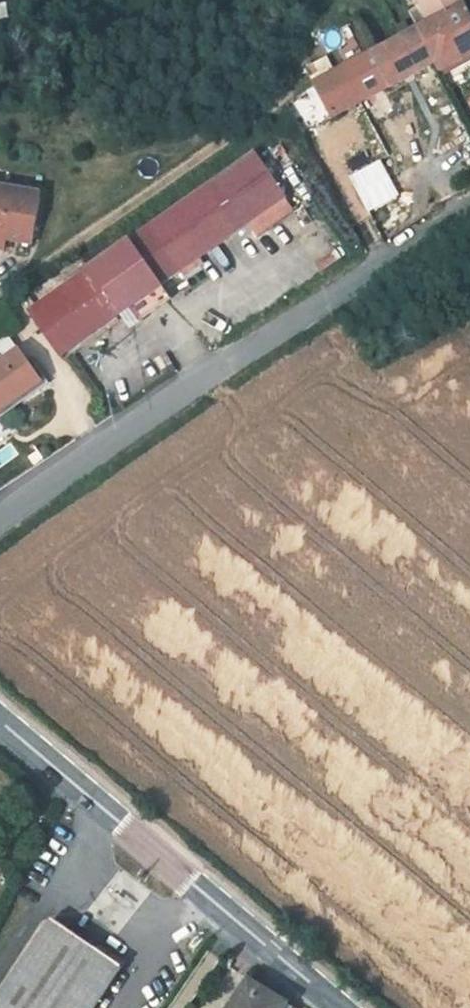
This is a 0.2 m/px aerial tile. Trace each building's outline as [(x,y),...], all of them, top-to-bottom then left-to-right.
[(432,25),(464,8),(460,0),(419,0),(432,25)] [(0,5),(0,20),(12,18),(10,3),(0,5)] [(464,8),(432,25),(449,57),(457,52),(462,61),(469,57),(469,19),(464,8)] [(419,31),(401,41),(418,73),(437,63),(449,57),(432,25),(419,31)] [(401,41),(366,59),(383,92),(418,73),(401,41)] [(462,61),(457,52),(449,57),(453,66),(462,61)] [(449,57),(437,63),(446,80),(458,74),(453,66),(449,57)] [(366,59),(337,74),(339,79),(345,76),(352,88),(346,91),(355,107),(383,92),(366,59)] [(337,74),(315,86),(333,118),(355,107),(346,91),(352,88),(345,76),(339,79),(337,74)] [(387,147),(367,157),(372,167),(392,157),(387,147)] [(150,228),(181,273),(248,226),(284,200),(285,199),(254,155),(150,228)] [(6,240),(33,244),(40,200),(6,194),(6,199),(0,198),(0,239),(6,240)] [(248,226),(256,238),(292,212),(284,200),(248,226)] [(161,286),(181,273),(150,228),(89,271),(80,259),(57,276),(65,288),(59,292),(51,281),(28,298),(35,309),(29,313),(60,357),(66,353),(120,316),(126,325),(133,326),(170,300),(161,286)] [(38,383),(42,388),(48,384),(45,379),(40,383),(8,339),(0,344),(0,411),(38,383)] [(0,411),(0,418),(42,388),(38,383),(0,411)] [(52,921),(0,997),(0,1007),(94,1007),(121,969),(52,921)] [(287,1005),(248,982),(230,1007),(285,1007),(286,1006),(287,1005)]
